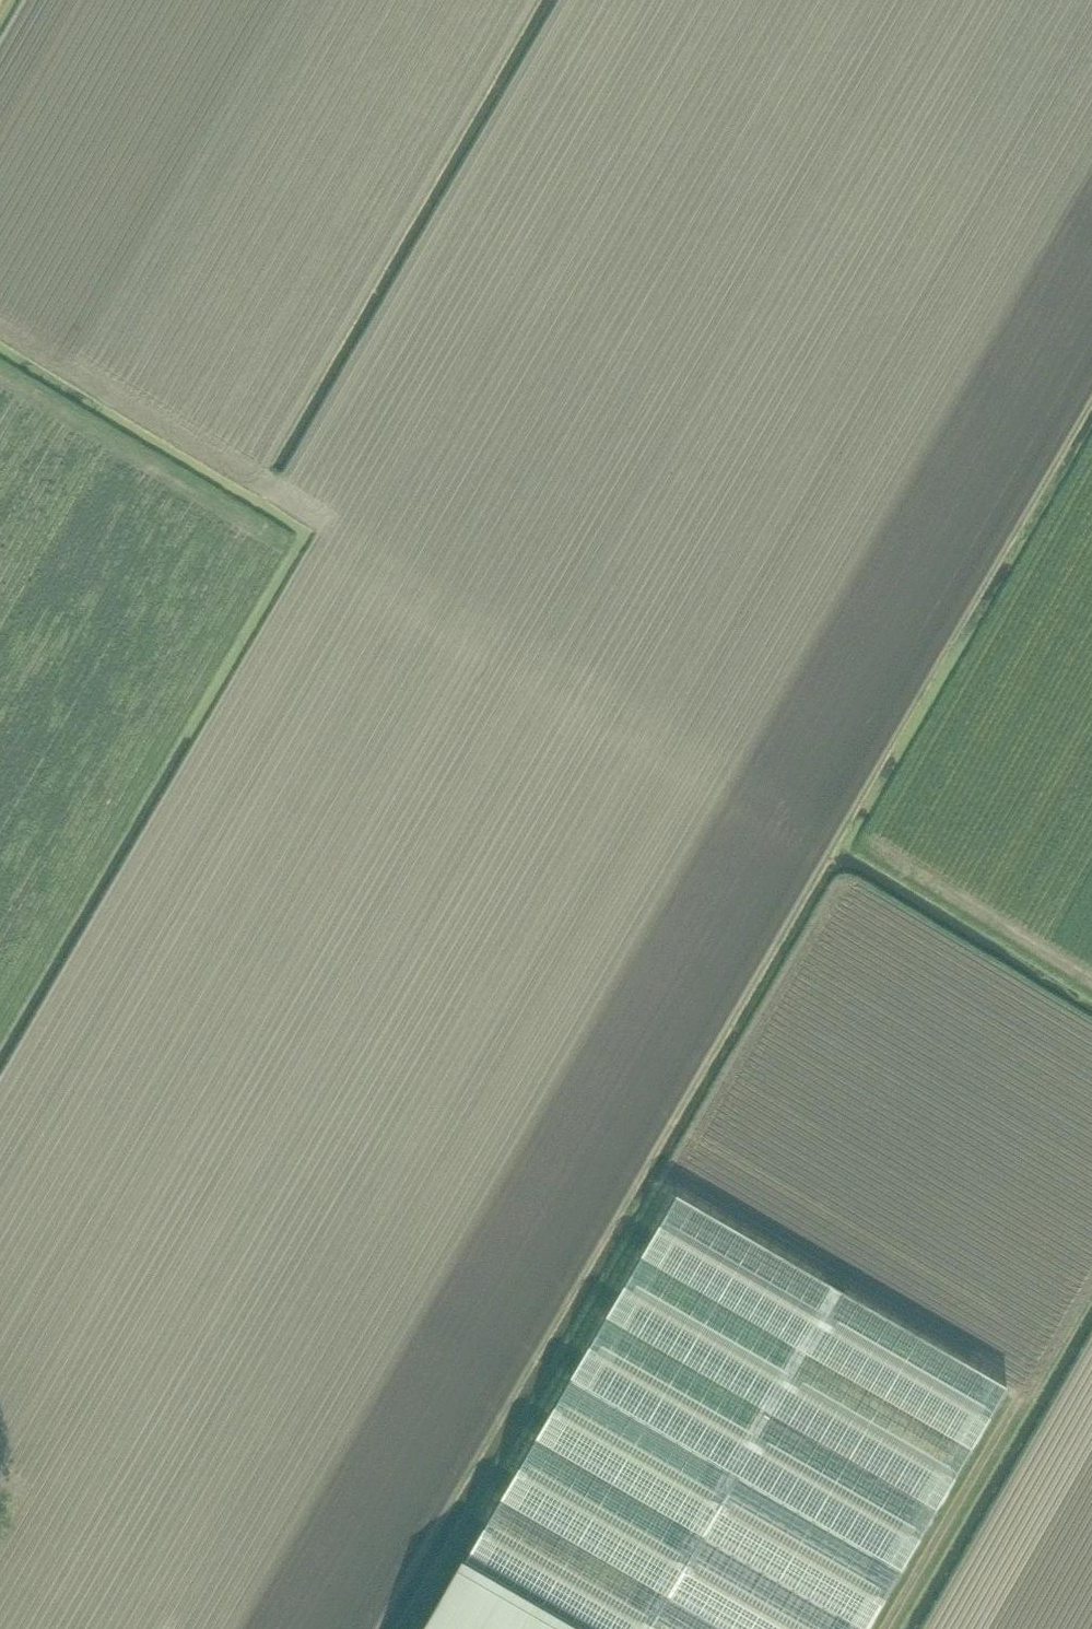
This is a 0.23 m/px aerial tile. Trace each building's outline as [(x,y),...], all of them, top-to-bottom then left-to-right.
[(571,1380),(902,1572),(1006,1393),(675,1202),(571,1380)] [(428,1628),(869,1628),(902,1572),(571,1380),(465,1563),(466,1563),(428,1628)]
